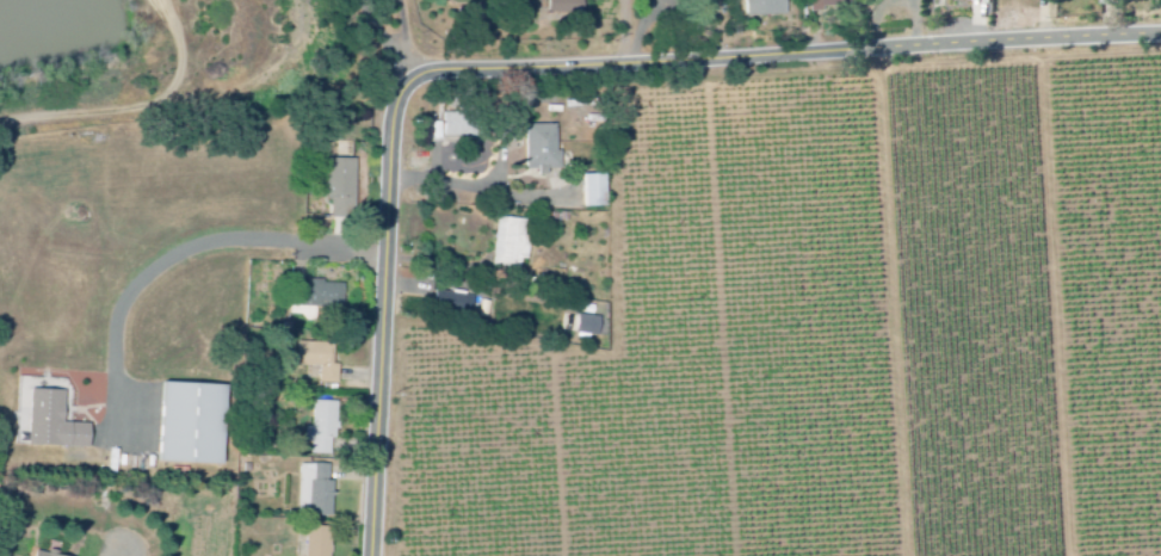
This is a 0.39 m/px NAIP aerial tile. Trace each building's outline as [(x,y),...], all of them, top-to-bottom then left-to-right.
[(586,0),(552,0),(551,16),(586,17),(586,0)] [(745,17),(788,16),(788,0),(744,0),(745,17)] [(853,0),(811,0),(812,14),(825,14),(825,8),(853,7),(853,0)] [(445,139),(482,139),(483,116),(445,116),(445,139)] [(561,128),(529,129),(530,172),(542,172),(542,174),(562,174),(561,128)] [(359,162),(332,162),(331,220),(358,221),(359,162)] [(585,178),(586,210),(610,209),(609,177),(585,178)] [(524,270),(524,262),(529,263),(531,222),(498,220),(496,269),(524,270)] [(346,309),(347,285),(310,284),(310,292),(295,292),(294,309),(346,309)] [(475,313),(476,297),(437,295),(436,311),(475,313)] [(602,319),(580,318),(580,337),(601,338),(602,319)] [(341,385),(341,367),(336,367),(336,346),(300,345),(300,369),(322,369),(322,385),(341,385)] [(228,468),(230,389),(166,387),(163,466),(228,468)] [(67,394),(34,393),(32,449),(92,451),(93,427),(66,426),(67,394)] [(333,458),(334,441),(339,441),(340,405),(316,404),(315,430),(308,430),(307,446),(313,446),(313,457),(333,458)] [(332,467),(302,467),(300,516),(335,517),(336,484),(332,484),(332,467)] [(333,529),(309,528),(308,555),(332,555),(333,529)]
